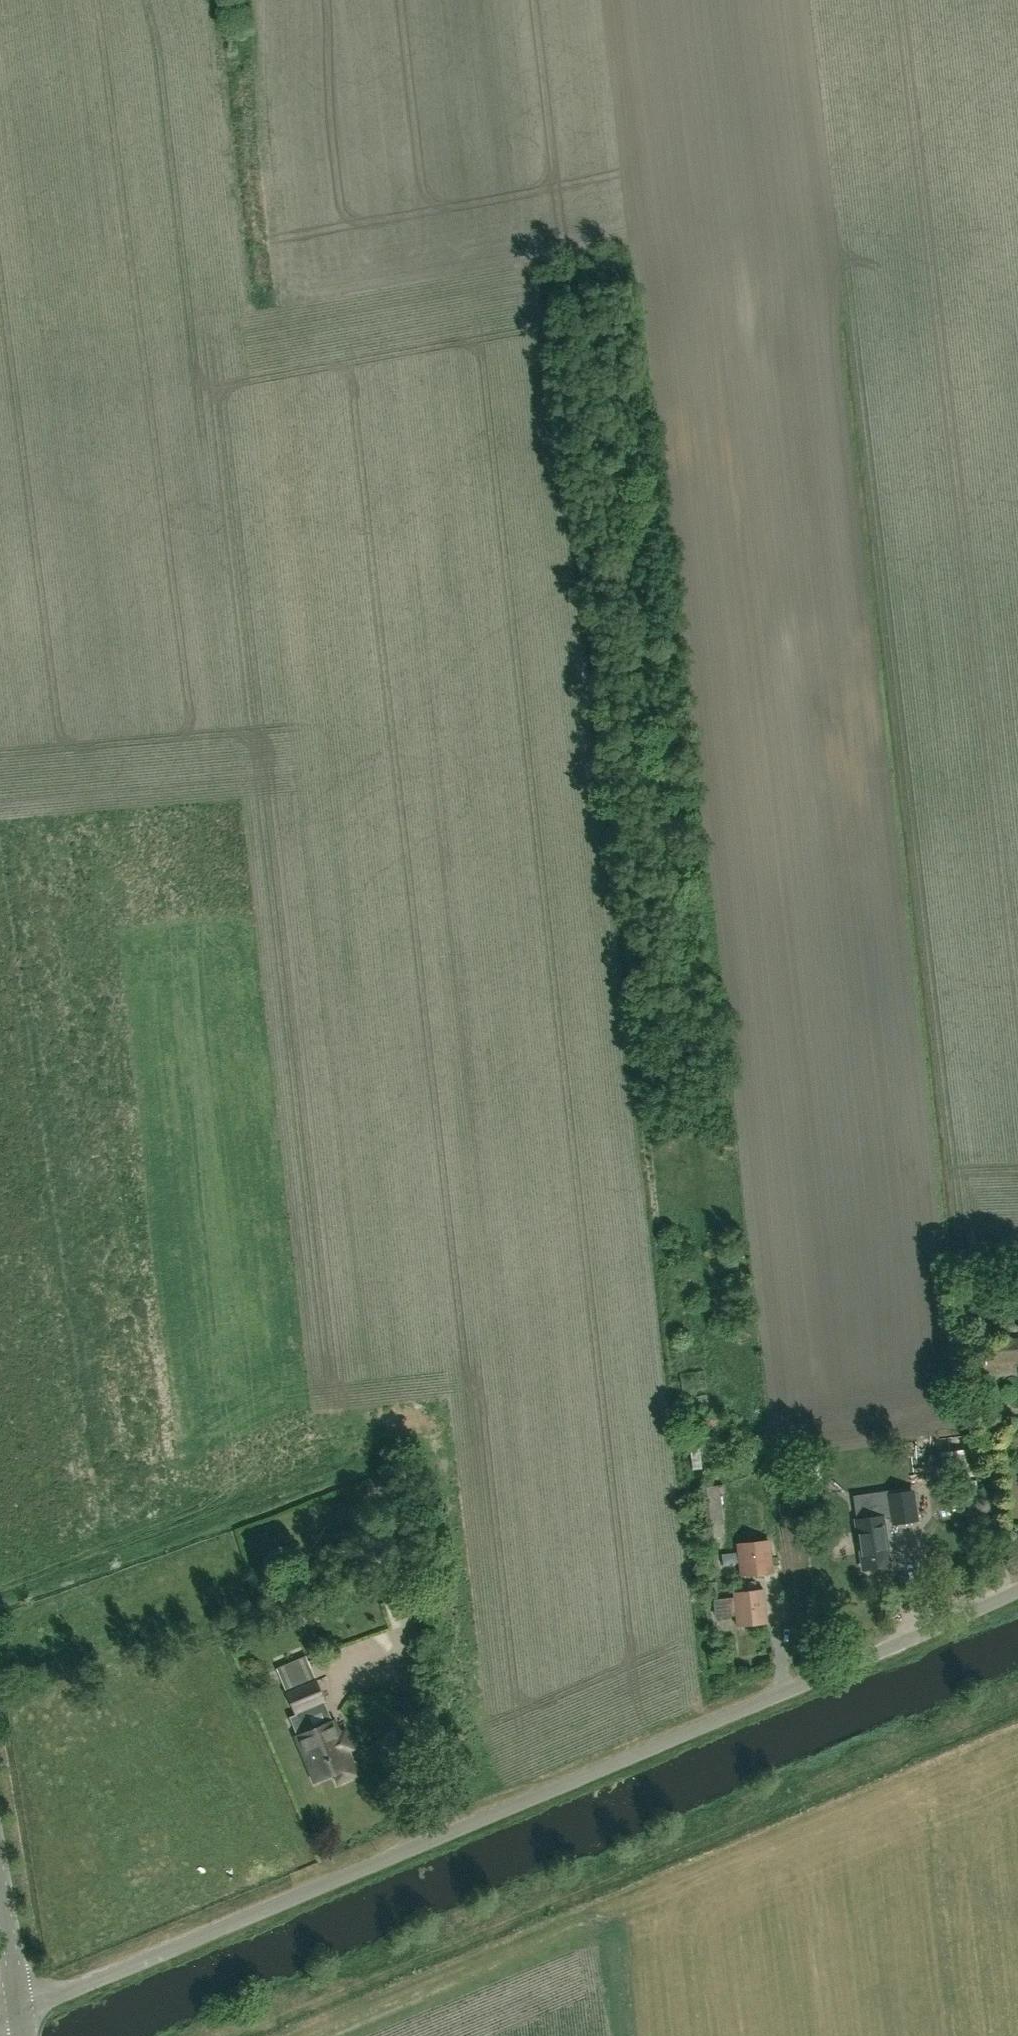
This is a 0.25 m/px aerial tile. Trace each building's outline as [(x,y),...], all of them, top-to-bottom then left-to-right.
[(986,1363),(1017,1361),(1017,1337),(985,1340),(986,1363)] [(702,1468),(699,1443),(690,1444),(692,1469),(702,1468)] [(893,1523),(917,1520),(913,1491),(889,1495),(889,1499),(854,1504),(852,1488),(831,1491),(837,1533),(858,1530),(864,1569),(890,1565),(882,1517),(892,1515),(893,1523)] [(728,1562),(740,1561),(742,1576),(772,1572),(769,1540),(738,1543),(739,1553),(727,1554),(727,1559),(722,1559),(723,1567),(728,1566),(728,1562)] [(716,1619),(736,1617),(737,1625),(767,1622),(764,1589),(734,1593),(735,1601),(715,1603),(716,1619)] [(298,1715),(325,1703),(314,1679),(315,1678),(306,1656),(276,1670),(285,1690),(287,1689),(298,1715)] [(319,1778),(334,1772),(339,1783),(357,1775),(347,1753),(356,1749),(347,1727),(336,1731),(332,1721),(297,1736),(305,1753),(308,1752),(319,1778)]
